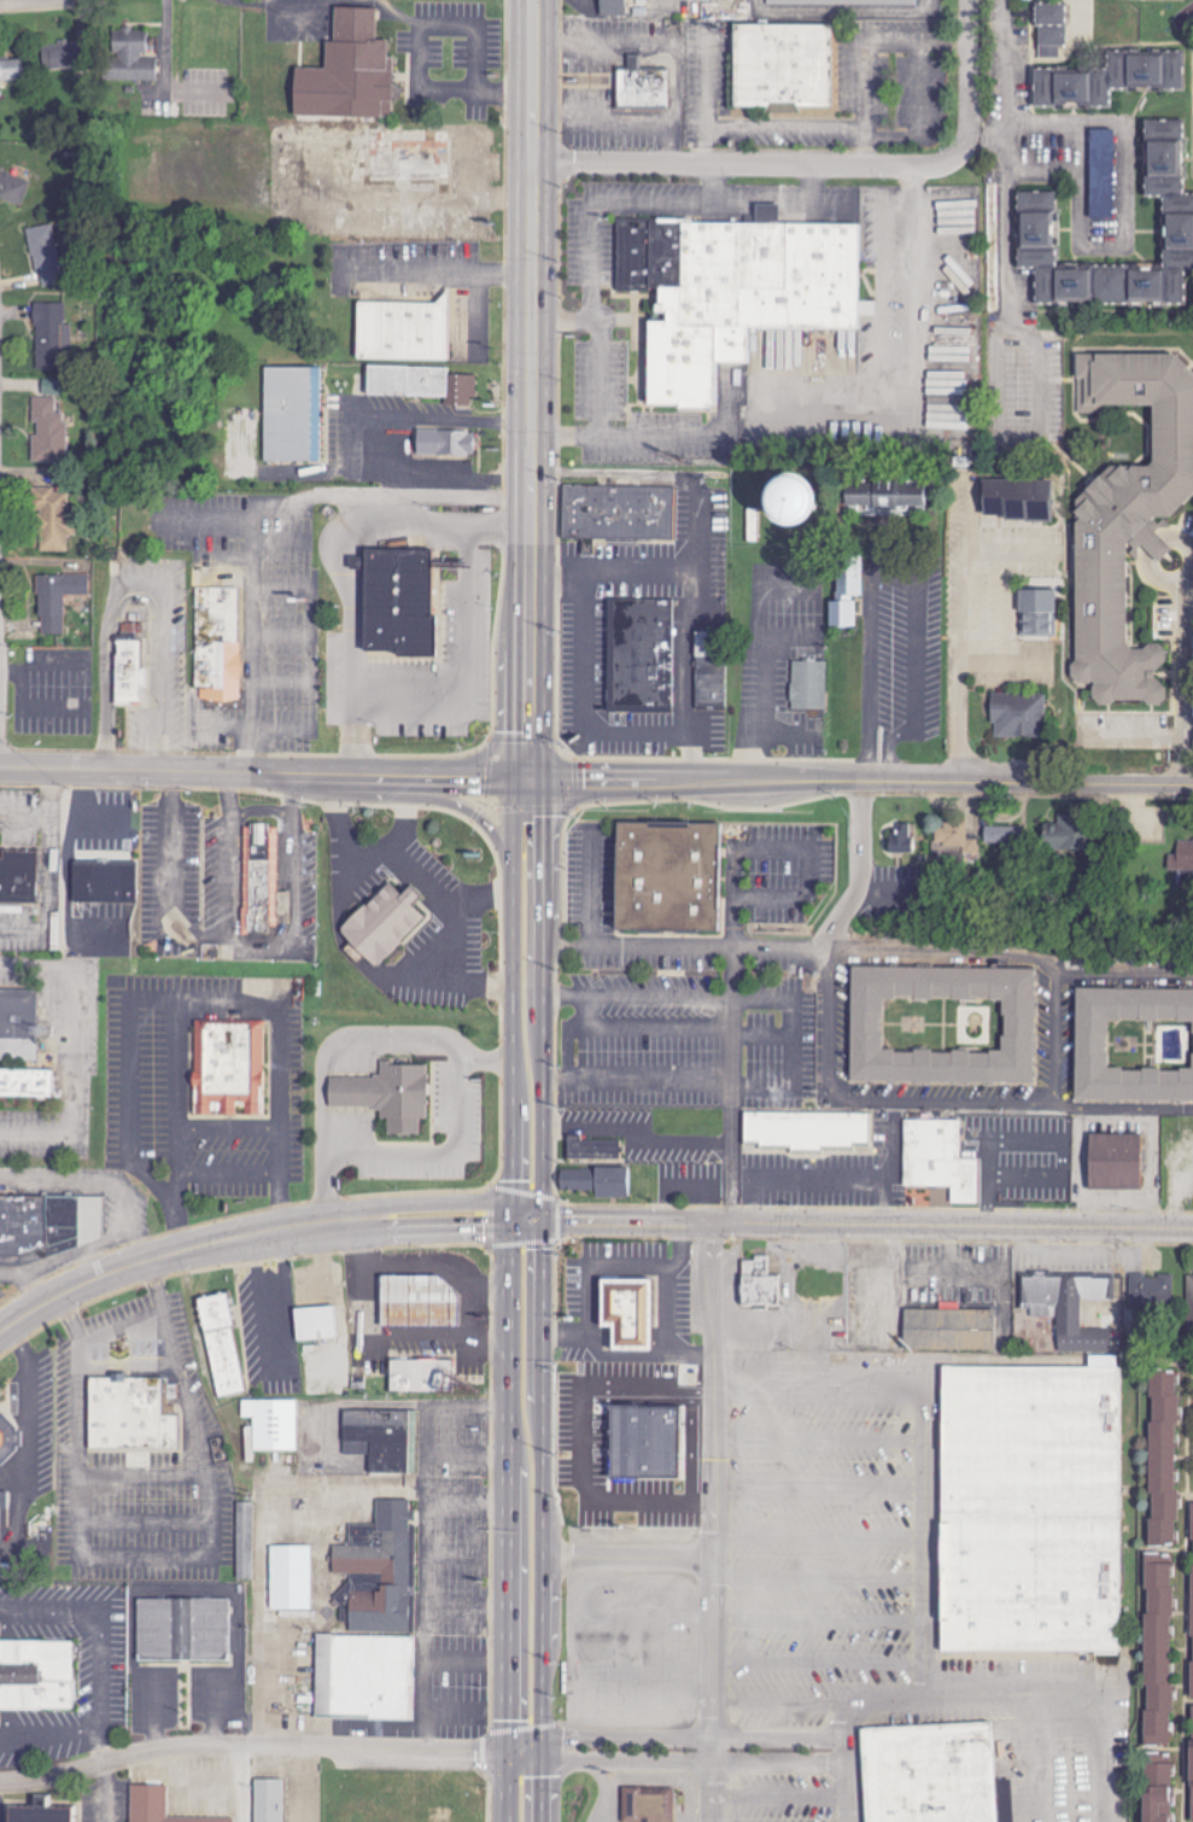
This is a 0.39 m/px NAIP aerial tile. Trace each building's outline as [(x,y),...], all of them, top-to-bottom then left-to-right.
[(600,16),(626,17),(626,0),(600,0),(600,16)] [(1064,46),(1065,5),(1035,4),(1035,28),(1039,28),(1039,53),(1053,53),(1054,46),(1064,46)] [(291,117),(391,119),(392,97),(395,97),(396,58),(387,58),(387,41),(376,40),(377,10),(334,9),(333,43),(325,43),(324,69),(292,69),(291,117)] [(831,107),(830,26),(732,26),(733,107),(831,107)] [(105,81),(158,81),(158,57),(148,57),(148,30),(113,30),(113,57),(106,57),(105,81)] [(43,69),(81,68),(80,43),(43,44),(43,69)] [(1033,70),(1033,107),(1107,108),(1107,89),(1184,90),(1185,56),(1124,56),(1124,53),(1106,53),(1106,71),(1033,70)] [(616,108),(668,109),(668,69),(641,69),(641,56),(628,56),(627,71),(617,71),(616,108)] [(22,59),(0,60),(0,81),(23,80),(22,59)] [(1054,194),(1017,194),(1017,269),(1035,269),(1035,305),(1184,304),(1184,271),(1192,270),(1192,196),(1180,196),(1179,122),(1144,123),(1144,198),(1162,198),(1163,273),(1127,273),(1127,268),(1055,269),(1054,194)] [(1091,220),(1115,220),(1113,130),(1089,131),(1091,220)] [(31,183),(0,170),(0,197),(21,206),(31,183)] [(614,217),(648,217),(648,220),(753,221),(753,203),(777,203),(776,222),(855,222),(854,325),(745,326),(745,361),(713,360),(712,403),(706,403),(706,407),(677,407),(677,402),(645,402),(647,319),(663,320),(665,310),(655,309),(656,286),(647,286),(647,288),(613,288),(614,217)] [(41,288),(65,283),(51,224),(28,230),(41,288)] [(437,304),(356,303),(355,360),(449,361),(450,294),(437,294),(437,304)] [(36,370),(74,371),(76,326),(67,326),(68,305),(38,304),(36,370)] [(1151,411),(1150,466),(1104,465),(1104,477),(1095,477),(1082,489),(1089,495),(1075,508),(1073,679),(1077,683),(1093,683),(1093,697),(1097,702),(1166,703),(1167,687),(1154,673),(1167,661),(1167,651),(1162,646),(1129,645),(1127,642),(1128,542),(1137,551),(1143,546),(1158,562),(1169,551),(1169,516),(1192,494),(1192,377),(1174,357),(1078,356),(1077,410),(1151,411)] [(712,403),(719,403),(720,366),(713,366),(712,403)] [(321,368),(264,368),(264,461),(321,461),(321,368)] [(365,397),(446,397),(446,406),(475,407),(475,376),(448,376),(449,368),(365,368),(365,397)] [(56,380),(43,380),(43,395),(56,396),(56,380)] [(57,398),(35,398),(35,436),(32,437),(33,462),(66,462),(66,414),(57,414),(57,398)] [(477,455),(476,429),(415,431),(416,456),(477,455)] [(981,496),(981,515),(1004,515),(1004,520),(1051,520),(1051,479),(993,480),(993,496),(981,496)] [(563,536),(675,539),(677,487),(564,484),(563,536)] [(69,551),(69,535),(76,535),(76,518),(68,518),(68,488),(37,488),(37,551),(69,551)] [(863,514),(927,515),(927,489),(842,488),(841,505),(863,505),(863,514)] [(429,549),(363,549),(362,650),(393,651),(393,656),(434,656),(434,615),(429,615),(429,549)] [(829,626),(856,626),(856,596),(862,596),(861,555),(836,556),(837,601),(829,601),(829,626)] [(90,574),(38,575),(39,616),(43,616),(44,634),(66,634),(65,595),(91,594),(90,574)] [(239,588),(195,588),(195,688),(201,688),(201,701),(239,701),(239,588)] [(1056,589),(1020,590),(1021,636),(1057,635),(1056,589)] [(616,707),(648,706),(648,712),(674,711),(672,600),(614,601),(616,707)] [(114,704),(143,704),(143,686),(146,687),(147,667),(141,667),(141,640),(116,640),(114,704)] [(827,709),(827,661),(792,661),(792,709),(827,709)] [(991,723),(995,723),(995,737),(1046,736),(1045,693),(990,694),(991,723)] [(1088,850),(1088,835),(1081,835),(1081,815),(1058,815),(1058,826),(1043,826),(1043,850),(1088,850)] [(913,852),(913,823),(898,823),(898,831),(889,831),(890,853),(913,852)] [(278,824),(249,824),(249,847),(244,847),(242,933),(275,934),(275,915),(290,915),(291,892),(277,892),(278,824)] [(967,824),(936,824),(935,854),(978,855),(979,838),(967,838),(967,824)] [(1021,825),(984,826),(985,846),(1022,845),(1021,825)] [(627,833),(732,834),(729,941),(625,944),(627,833)] [(1169,870),(1192,871),(1192,840),(1178,840),(1177,855),(1170,855),(1169,870)] [(36,903),(36,883),(42,883),(42,851),(1,850),(1,858),(0,858),(0,903),(36,903)] [(137,904),(137,865),(74,864),(73,902),(137,904)] [(347,940),(399,889),(437,927),(384,979),(347,940)] [(1041,980),(1042,1092),(860,1092),(859,980),(1041,980)] [(36,1060),(37,990),(0,990),(0,1060),(36,1060)] [(1083,998),(1192,997),(1192,1029),(1112,1029),(1113,1074),(1192,1074),(1192,1100),(1083,1100),(1083,998)] [(201,1122),(200,1030),(271,1029),(271,1122),(201,1122)] [(428,1064),(381,1064),(381,1077),(329,1077),(329,1107),(381,1107),(381,1119),(388,1119),(388,1135),(419,1135),(419,1119),(427,1119),(428,1064)] [(53,1097),(54,1070),(0,1068),(0,1096),(53,1097)] [(869,1114),(744,1112),(743,1144),(791,1145),(791,1146),(869,1147),(869,1114)] [(904,1186),(952,1187),(952,1203),(978,1204),(979,1159),(961,1159),(961,1120),(904,1120),(904,1186)] [(1142,1189),(1140,1133),(1087,1135),(1088,1190),(1142,1189)] [(619,1141),(581,1141),(581,1135),(568,1135),(568,1160),(619,1159),(619,1141)] [(631,1196),(632,1170),(560,1168),(559,1194),(631,1196)] [(104,1239),(104,1196),(0,1196),(0,1266),(21,1266),(104,1239)] [(769,1258),(740,1258),(741,1305),(782,1305),(782,1275),(769,1275),(769,1258)] [(1173,1275),(1138,1276),(1139,1304),(1174,1304),(1173,1275)] [(444,1276),(379,1277),(380,1324),(458,1323),(457,1292),(445,1292),(444,1276)] [(1058,1353),(1113,1353),(1113,1329),(1081,1329),(1081,1300),(1116,1300),(1116,1278),(1021,1278),(1021,1305),(1031,1305),(1031,1317),(1058,1317),(1058,1353)] [(649,1350),(650,1281),(601,1280),(600,1327),(610,1327),(610,1349),(649,1350)] [(245,1392),(227,1294),(198,1299),(216,1397),(245,1392)] [(294,1309),(295,1340),(336,1339),(335,1307),(294,1309)] [(994,1349),(996,1311),(904,1309),(903,1347),(994,1349)] [(390,1359),(389,1392),(434,1393),(435,1374),(452,1374),(452,1361),(390,1359)] [(88,1449),(177,1449),(178,1402),(178,1384),(166,1384),(166,1378),(124,1378),(124,1374),(109,1374),(109,1379),(88,1379),(88,1449)] [(951,1662),(952,1378),(1127,1378),(1127,1663),(951,1662)] [(1185,1555),(1160,1555),(1159,1529),(1165,1529),(1165,1500),(1160,1500),(1160,1432),(1164,1432),(1164,1406),(1158,1406),(1158,1380),(1185,1380),(1186,1403),(1188,1403),(1188,1433),(1183,1433),(1183,1499),(1188,1499),(1188,1529),(1185,1529),(1185,1555)] [(296,1451),(296,1400),(242,1400),(242,1418),(253,1418),(253,1451),(296,1451)] [(343,1410),(343,1454),(369,1455),(369,1473),(409,1474),(409,1443),(417,1443),(417,1410),(343,1410)] [(17,1461),(19,1416),(0,1415),(0,1460),(17,1461)] [(414,1720),(417,1514),(410,1514),(410,1501),(377,1500),(377,1525),(350,1524),(350,1546),(333,1546),(332,1574),(342,1574),(341,1623),(349,1623),(349,1635),(316,1635),(315,1719),(414,1720)] [(271,1611),(312,1610),(310,1546),(270,1547),(271,1611)] [(1176,1750),(1152,1750),(1152,1723),(1158,1723),(1158,1694),(1153,1694),(1152,1627),(1157,1627),(1157,1600),(1151,1600),(1151,1575),(1177,1575),(1177,1598),(1181,1598),(1181,1628),(1175,1628),(1176,1693),(1180,1693),(1180,1723),(1176,1723),(1176,1750)] [(231,1663),(232,1600),(138,1599),(138,1662),(231,1663)] [(74,1709),(74,1641),(0,1641),(0,1710),(74,1709)] [(1005,1725),(1011,1821),(873,1821),(867,1735),(1005,1725)] [(1181,1766),(1180,1821),(1151,1821),(1152,1766),(1181,1766)] [(284,1780),(254,1780),(254,1821),(284,1821),(284,1780)] [(169,1786),(131,1785),(130,1821),(233,1821),(233,1818),(168,1817),(169,1786)] [(623,1821),(674,1821),(675,1789),(624,1788),(623,1821)] [(70,1820),(77,1821),(77,1806),(51,1806),(51,1795),(32,1795),(32,1806),(5,1806),(5,1821),(70,1821),(70,1820)]
